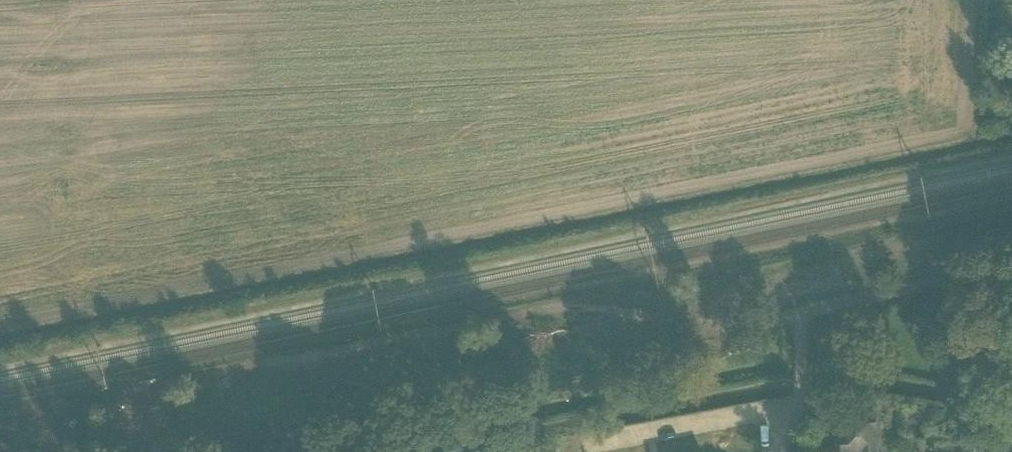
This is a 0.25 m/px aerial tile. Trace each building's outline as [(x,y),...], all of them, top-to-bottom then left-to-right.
[(850,451),(880,450),(878,409),(838,411),(839,447),(818,448),(819,451),(850,451)] [(1006,428),(1002,451),(1011,451),(1011,429),(1006,428)]
